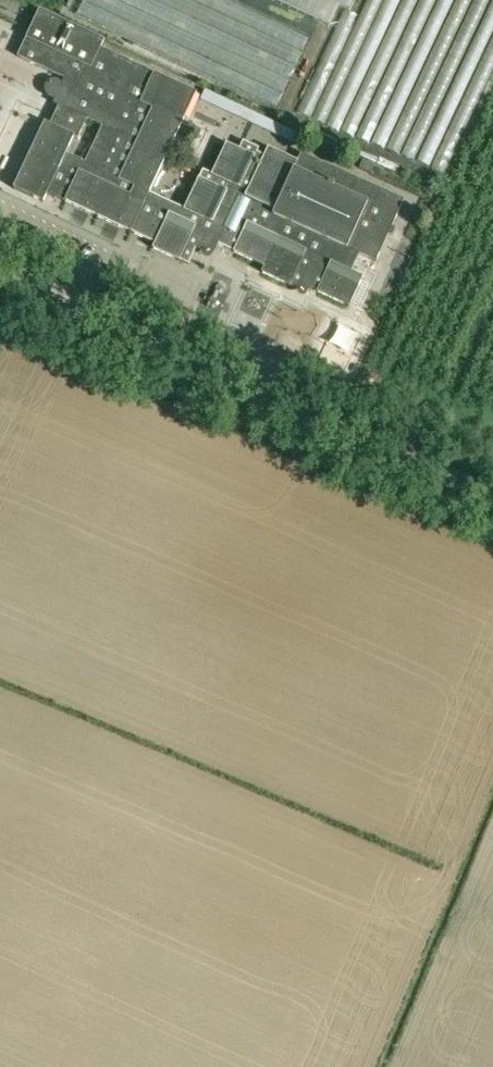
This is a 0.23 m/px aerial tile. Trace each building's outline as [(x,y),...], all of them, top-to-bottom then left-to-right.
[(298,110),(347,129),(347,130),(365,137),(382,144),(383,142),(399,148),(398,150),(431,162),(492,3),(492,0),(487,0),(474,33),(445,22),(453,0),(341,0),(298,110)] [(261,272),(298,289),(307,269),(316,273),(309,288),(349,306),(362,278),(351,273),(359,254),(376,262),(404,201),(302,153),(298,161),(268,147),(265,155),(258,152),(259,149),(243,142),(239,149),(226,143),(211,174),(203,170),(199,178),(198,177),(183,209),(151,194),(197,94),(155,74),(147,91),(141,88),(149,71),(102,48),(105,41),(40,11),(18,57),(65,79),(53,104),(59,107),(50,125),(44,122),(14,188),(44,202),(48,193),(155,243),(153,248),(188,265),(197,245),(201,246),(216,245),(217,244),(264,266),(261,272)]
